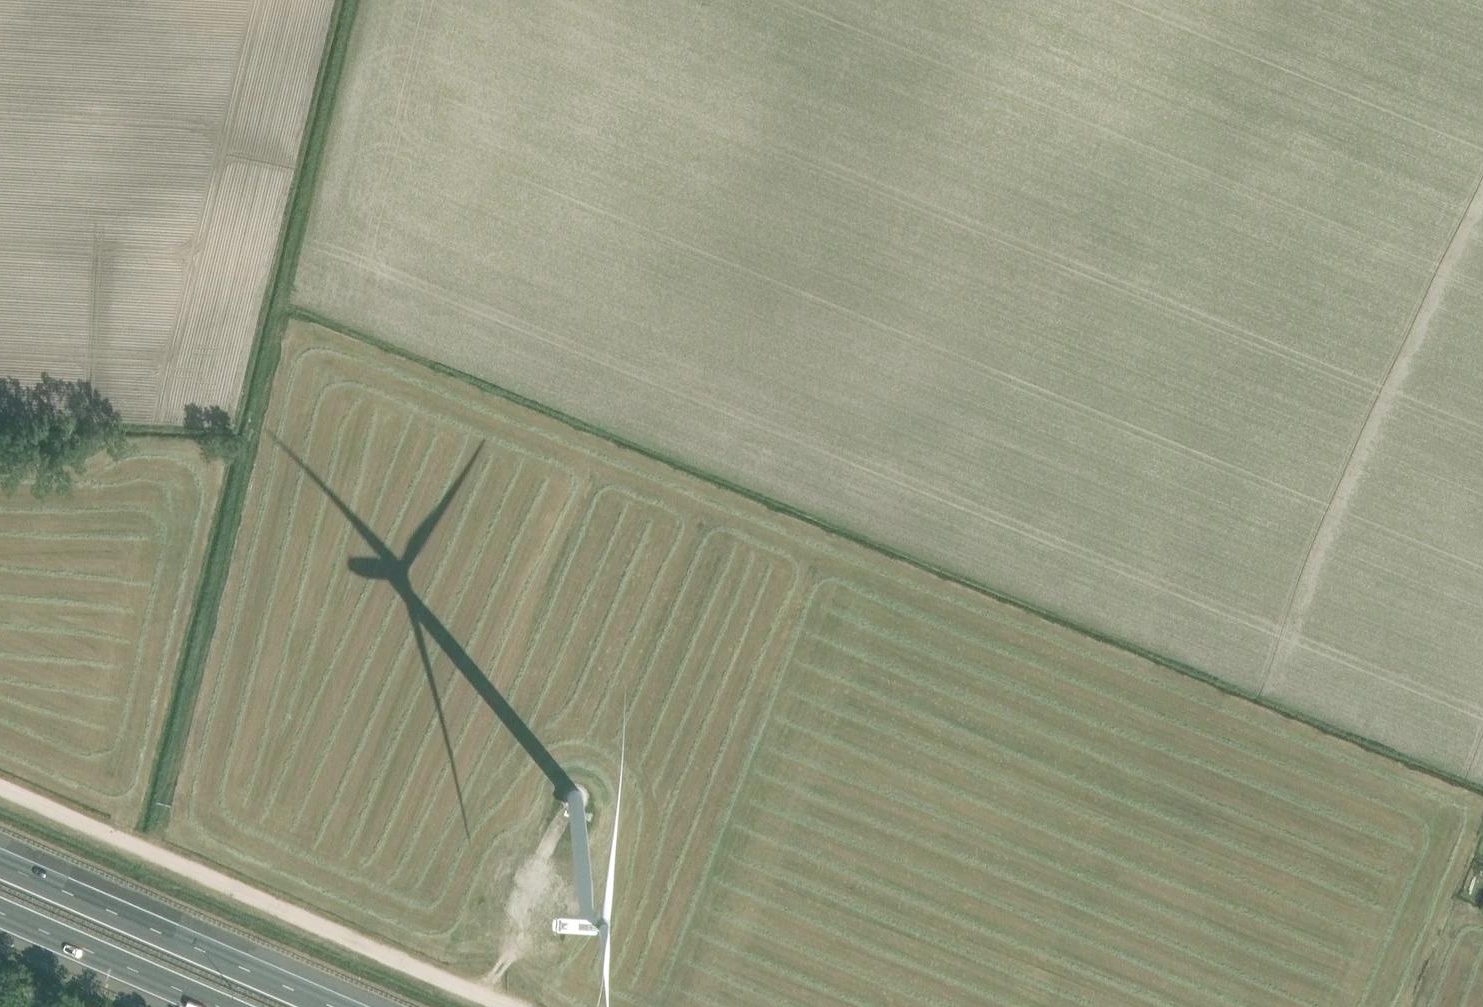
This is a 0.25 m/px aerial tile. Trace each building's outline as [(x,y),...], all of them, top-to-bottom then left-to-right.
[(587,799),(587,797),(587,795),(586,793),(585,791),(584,789),(582,788),(580,787),(578,786),(575,786),(573,786),(571,787),(569,788),(567,789),(566,791),(565,793),(564,795),(564,797),(564,800),(565,802),(566,804),(568,805),(569,807),(571,808),(574,808),(576,809),(578,808),(580,808),(582,807),(584,805),(585,803),(586,801),(587,799)]
